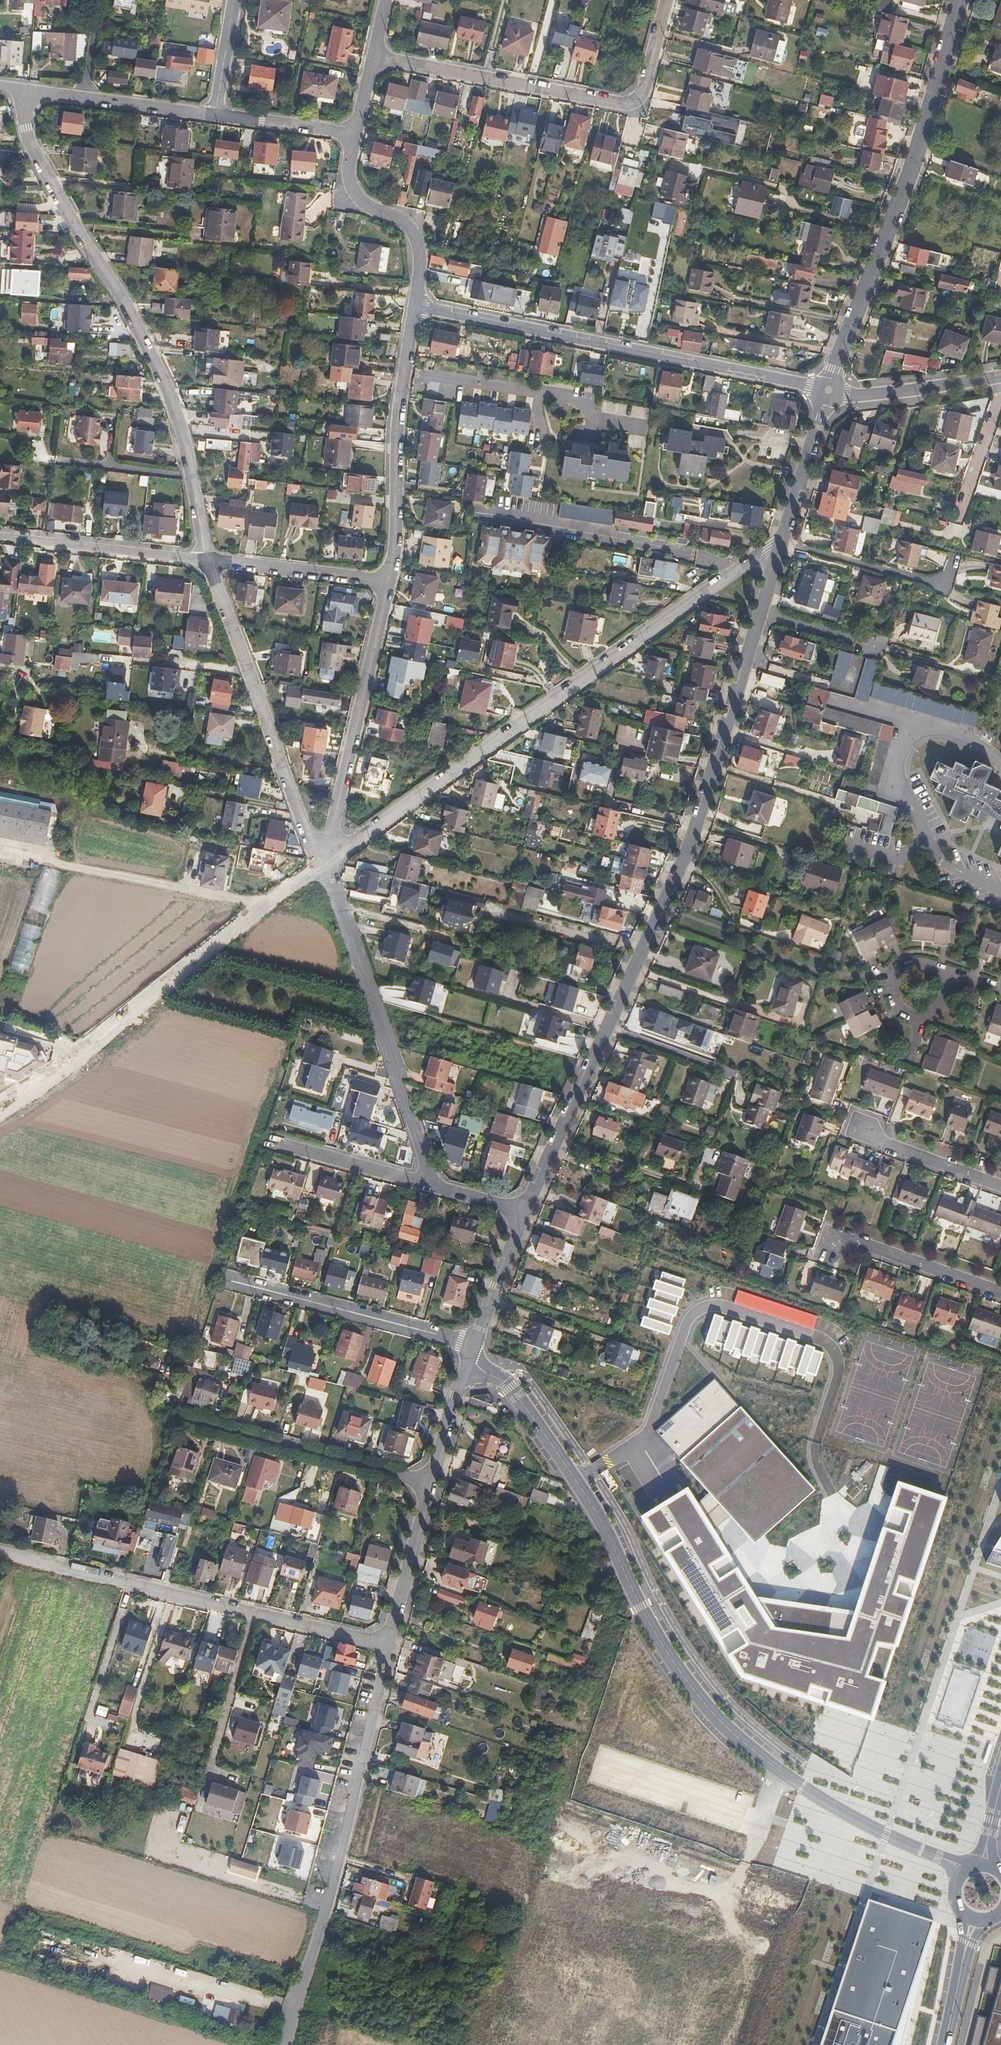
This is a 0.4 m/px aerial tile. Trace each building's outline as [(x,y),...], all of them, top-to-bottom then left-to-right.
[(33,0),(12,0),(12,8),(22,9),(23,8),(33,9),(33,2),(33,0)] [(133,0),(114,0),(113,5),(132,9),(133,0)] [(223,0),(166,0),(165,7),(209,12),(210,4),(223,6),(223,0)] [(289,15),(291,4),(267,0),(261,0),(257,26),(266,28),(266,31),(286,34),(289,15)] [(431,0),(421,0),(426,1),(424,7),(436,10),(437,3),(431,1),(431,0)] [(724,0),(689,0),(688,4),(732,15),(735,5),(723,2),(724,0)] [(791,0),(769,0),(765,17),(786,23),(791,0)] [(917,3),(921,4),(922,0),(903,0),(901,6),(916,10),(917,3)] [(890,14),(892,6),(878,2),(876,10),(882,12),(890,14)] [(992,28),(1000,31),(1000,4),(992,28)] [(477,9),(476,16),(484,18),(486,10),(477,9)] [(702,33),(706,15),(686,9),(682,28),(702,33)] [(899,44),(906,18),(890,14),(882,12),(874,38),(886,41),(895,43),(899,44)] [(814,21),(821,22),(822,14),(815,13),(814,21)] [(479,41),(482,22),(458,19),(455,37),(479,41)] [(428,45),(434,25),(420,21),(415,42),(428,45)] [(577,36),(580,26),(559,21),(553,40),(574,46),(577,36)] [(526,54),(532,31),(509,24),(503,47),(526,54)] [(445,49),(450,29),(434,25),(428,45),(445,49)] [(358,31),(356,31),(342,28),(338,27),(331,60),(350,64),(353,54),(356,54),(357,47),(355,46),(358,31)] [(815,35),(825,37),(827,29),(816,27),(815,35)] [(780,62),(785,42),(778,40),(779,36),(757,30),(751,54),(780,62)] [(42,49),(42,32),(33,32),(32,49),(42,49)] [(75,58),(76,33),(54,32),(53,57),(75,58)] [(582,57),(588,39),(577,36),(574,46),(571,57),(582,60),(582,57)] [(23,41),(2,39),(0,60),(0,66),(21,68),(23,41)] [(588,39),(582,57),(582,60),(594,64),(600,43),(588,39)] [(122,54),(123,42),(108,40),(107,52),(122,54)] [(908,69),(913,50),(895,45),(895,43),(886,41),(880,62),(908,69)] [(999,44),(991,67),(1000,72),(1000,45),(999,44)] [(215,57),(216,50),(201,48),(200,55),(215,57)] [(730,77),(736,58),(699,48),(693,67),(730,77)] [(192,71),(194,54),(170,51),(166,81),(178,82),(180,69),(192,71)] [(798,59),(805,60),(806,52),(800,51),(798,59)] [(273,90),(276,70),(253,67),(250,86),(273,90)] [(335,95),(338,77),(305,71),(302,92),(319,94),(320,93),(335,95)] [(144,85),(145,75),(114,72),(113,84),(128,86),(128,83),(144,85)] [(692,73),(689,88),(692,89),(689,98),(686,97),(684,97),(682,105),(707,112),(709,103),(712,102),(712,98),(711,96),(711,93),(708,92),(711,79),(692,73)] [(902,102),(907,83),(878,76),(873,95),(882,97),(902,102)] [(433,109),(437,91),(426,88),(427,82),(411,79),(409,88),(405,103),(433,109)] [(971,102),(977,85),(960,79),(955,89),(963,92),(961,98),(971,102)] [(405,103),(409,88),(389,83),(384,103),(391,106),(390,111),(403,114),(405,103)] [(455,116),(459,96),(437,91),(433,109),(432,111),(455,116)] [(831,109),(833,97),(820,94),(817,106),(831,109)] [(477,121),(483,97),(474,95),(470,114),(471,115),(470,119),(477,121)] [(900,120),(904,103),(902,102),(882,97),(877,113),(900,120)] [(511,118),(507,132),(530,137),(537,108),(520,104),(516,119),(511,118)] [(80,134),(83,115),(64,113),(61,132),(80,134)] [(505,139),(510,117),(502,114),(496,113),(496,116),(486,114),(481,134),(505,139)] [(581,147),(588,118),(571,113),(563,142),(581,147)] [(900,120),(877,113),(875,119),(884,121),(898,125),(900,120)] [(882,156),(885,149),(886,145),(881,144),(884,134),(880,133),(884,121),(875,119),(869,117),(866,128),(863,141),(860,151),(863,151),(880,155),(882,156)] [(557,151),(563,126),(544,121),(539,146),(557,151)] [(863,141),(866,128),(859,127),(856,128),(853,139),(863,141)] [(185,152),(187,131),(165,128),(162,150),(185,152)] [(683,159),(689,135),(664,128),(658,153),(683,159)] [(617,154),(622,138),(597,131),(590,158),(598,160),(598,162),(614,167),(617,154)] [(414,160),(419,144),(406,141),(397,138),(395,145),(403,148),(404,149),(410,151),(403,176),(409,178),(414,160)] [(237,160),(240,143),(214,139),(211,156),(237,160)] [(390,165),(395,145),(375,141),(373,141),(369,141),(368,149),(372,151),(370,159),(390,165)] [(273,165),(276,145),(254,143),(251,163),(273,165)] [(433,165),(437,148),(419,144),(414,160),(433,165)] [(93,172),(97,149),(75,146),(72,169),(93,172)] [(460,158),(462,149),(448,146),(446,155),(460,158)] [(289,150),(287,171),(314,173),(316,152),(289,150)] [(876,169),(880,155),(863,151),(859,165),(876,169)] [(639,162),(624,158),(624,156),(617,154),(614,167),(608,187),(630,193),(639,162)] [(827,168),(829,161),(815,158),(809,156),(808,163),(827,168)] [(190,190),(193,166),(194,160),(173,157),(172,164),(169,187),(190,190)] [(971,185),(976,168),(951,160),(946,176),(971,185)] [(826,191),(831,170),(805,164),(803,173),(800,172),(797,184),(826,191)] [(421,192),(426,170),(417,168),(413,182),(408,181),(406,189),(421,192)] [(774,181),(776,171),(769,169),(767,179),(774,181)] [(683,201),(689,175),(687,175),(667,170),(661,196),(683,201)] [(23,186),(22,175),(6,175),(6,187),(23,186)] [(447,210),(453,187),(430,181),(425,204),(447,210)] [(759,217),(766,188),(743,183),(737,211),(759,217)] [(402,203),(406,189),(400,188),(397,202),(402,203)] [(306,225),(310,194),(290,191),(287,215),(285,215),(283,239),(302,240),(304,225),(306,225)] [(135,221),(138,196),(114,193),(111,218),(135,221)] [(846,217),(850,199),(835,195),(831,214),(846,217)] [(656,202),(652,219),(673,223),(676,206),(656,202)] [(237,211),(212,209),(208,209),(205,239),(241,242),(242,232),(236,231),(237,211)] [(631,224),(633,214),(626,211),(623,222),(631,224)] [(675,232),(683,233),(687,214),(679,212),(675,232)] [(555,246),(557,239),(561,241),(566,222),(547,216),(545,223),(551,225),(548,236),(542,235),(538,250),(556,255),(558,247),(555,246)] [(47,230),(47,219),(37,218),(36,229),(47,230)] [(796,238),(799,239),(796,253),(802,254),(800,263),(814,266),(815,267),(818,254),(826,256),(829,240),(832,228),(809,223),(800,220),(796,238)] [(30,265),(32,231),(12,230),(10,263),(30,265)] [(621,261),(626,245),(628,236),(610,231),(609,234),(596,231),(589,257),(602,261),(604,257),(613,260),(615,259),(621,261)] [(149,266),(152,239),(131,237),(128,264),(149,266)] [(386,273),(390,250),(382,249),(382,247),(361,244),(358,270),(378,274),(378,272),(386,273)] [(937,265),(940,252),(911,245),(908,259),(925,264),(925,261),(937,265)] [(762,263),(764,256),(748,252),(747,259),(762,263)] [(442,264),(444,256),(429,253),(428,260),(442,264)] [(466,274),(469,262),(449,258),(447,267),(456,269),(456,272),(466,274)] [(308,287),(310,271),(311,264),(291,262),(288,284),(308,287)] [(812,276),(814,266),(800,263),(792,262),(789,274),(799,276),(798,282),(810,285),(813,285),(815,277),(812,276)] [(912,273),(914,266),(902,263),(900,269),(912,273)] [(468,274),(481,276),(483,266),(470,264),(468,274)] [(175,291),(178,270),(156,267),(153,288),(175,291)] [(709,291),(713,271),(693,267),(688,286),(709,291)] [(89,277),(89,271),(69,269),(69,278),(85,279),(85,277),(89,277)] [(40,273),(1,270),(0,288),(0,294),(38,297),(40,273)] [(966,290),(968,281),(941,273),(938,286),(953,290),(957,291),(958,288),(966,290)] [(513,305),(516,288),(469,277),(467,287),(465,294),(513,305)] [(644,310),(649,285),(615,278),(610,304),(644,310)] [(805,308),(810,285),(798,282),(793,281),(790,293),(780,291),(777,292),(776,298),(777,302),(805,308)] [(921,311),(927,290),(899,283),(897,292),(904,294),(901,305),(921,311)] [(556,311),(560,288),(541,286),(538,308),(556,311)] [(374,311),(372,311),(374,295),(357,293),(356,306),(353,305),(351,318),(365,320),(371,320),(371,317),(374,318),(374,311)] [(598,318),(602,301),(571,293),(568,308),(574,311),(574,312),(598,318)] [(151,311),(181,314),(180,319),(188,320),(190,299),(166,297),(166,303),(152,302),(151,311)] [(694,324),(696,312),(691,311),(693,301),(674,298),(671,319),(694,324)] [(37,316),(37,306),(31,305),(31,301),(22,301),(21,314),(37,316)] [(69,305),(68,331),(91,332),(91,306),(69,305)] [(786,336),(791,314),(770,310),(766,332),(786,336)] [(363,341),(365,320),(351,318),(342,316),(340,338),(363,341)] [(987,316),(982,339),(1000,344),(1000,320),(987,316)] [(902,346),(907,323),(886,318),(881,342),(902,346)] [(648,336),(651,322),(643,320),(641,334),(648,336)] [(702,333),(679,329),(669,327),(668,334),(677,336),(675,346),(699,350),(702,333)] [(216,353),(218,331),(197,328),(194,350),(216,353)] [(453,354),(458,334),(435,329),(431,350),(453,354)] [(961,358),(968,339),(945,330),(938,348),(961,358)] [(72,364),(73,352),(68,352),(68,343),(61,343),(61,338),(33,336),(33,341),(52,343),(50,362),(72,364)] [(732,343),(739,344),(738,349),(776,356),(776,358),(783,360),(786,347),(733,337),(732,343)] [(355,369),(357,347),(332,344),(329,366),(355,369)] [(130,357),(131,349),(119,348),(119,356),(130,357)] [(554,353),(532,350),(520,348),(517,364),(530,366),(529,370),(551,374),(554,353)] [(929,357),(886,350),(882,363),(890,365),(892,356),(904,358),(903,365),(913,366),(914,364),(920,365),(920,370),(926,371),(929,357)] [(239,384),(241,362),(214,359),(212,374),(216,375),(215,381),(239,384)] [(602,386),(606,368),(581,363),(577,382),(602,386)] [(677,399),(682,375),(663,372),(663,373),(659,372),(657,381),(661,382),(658,395),(677,399)] [(141,402),(143,376),(121,374),(120,387),(123,388),(121,400),(141,402)] [(367,401),(371,377),(349,374),(346,398),(367,401)] [(712,391),(715,376),(705,374),(703,389),(712,391)] [(67,395),(77,395),(78,383),(68,383),(67,395)] [(233,415),(236,391),(214,388),(211,413),(213,413),(233,415)] [(723,409),(726,394),(712,391),(709,406),(723,409)] [(437,429),(441,400),(422,397),(420,413),(429,415),(427,429),(438,431),(437,429)] [(773,416),(776,417),(774,425),(794,428),(798,402),(775,398),(773,407),(772,411),(774,412),(773,416)] [(475,428),(479,404),(461,402),(457,428),(475,431),(475,428)] [(475,428),(492,430),(496,407),(496,404),(479,402),(479,404),(475,428)] [(369,428),(371,408),(346,405),(344,426),(356,427),(369,428)] [(722,417),(723,409),(709,406),(708,414),(722,417)] [(510,432),(513,410),(496,407),(492,430),(492,433),(509,435),(510,432)] [(510,432),(529,435),(533,411),(514,408),(513,410),(510,432)] [(949,411),(945,431),(944,436),(965,441),(967,436),(971,415),(949,411)] [(38,433),(40,414),(20,412),(18,430),(38,433)] [(241,430),(242,416),(233,415),(213,413),(212,422),(216,422),(215,427),(241,430)] [(153,426),(154,417),(138,416),(137,425),(153,426)] [(285,429),(294,430),(294,422),(286,421),(285,429)] [(894,450),(900,430),(883,425),(883,424),(876,422),(874,427),(870,439),(869,442),(894,450)] [(870,439),(874,427),(867,424),(867,426),(855,423),(853,432),(844,430),(837,452),(851,456),(854,444),(861,446),(864,437),(870,439)] [(325,438),(328,439),(352,441),(355,441),(356,427),(344,426),(327,424),(325,438)] [(93,447),(95,427),(75,425),(75,427),(67,426),(64,447),(92,450),(93,447)] [(715,456),(716,450),(723,451),(726,437),(710,435),(709,441),(691,438),(693,431),(670,427),(666,448),(681,451),(680,461),(678,472),(704,476),(708,455),(715,456)] [(138,429),(135,452),(134,456),(152,457),(153,449),(155,449),(156,442),(154,441),(155,434),(150,434),(150,430),(138,429)] [(436,451),(438,431),(427,429),(420,429),(418,448),(436,451)] [(290,457),(292,435),(273,433),(271,456),(290,457)] [(230,452),(231,442),(206,439),(205,449),(230,452)] [(349,468),(352,441),(328,439),(325,465),(349,468)] [(242,488),(244,471),(247,471),(251,444),(241,443),(238,470),(230,469),(228,487),(242,488)] [(631,462),(627,461),(629,452),(618,450),(619,444),(609,443),(608,455),(594,453),(595,447),(585,446),(585,450),(572,448),(571,457),(565,456),(563,469),(579,471),(579,477),(588,479),(588,475),(607,478),(607,475),(629,479),(631,462)] [(952,471),(957,447),(937,443),(932,467),(952,471)] [(528,476),(531,454),(510,451),(507,473),(513,474),(528,476)] [(441,461),(421,459),(418,483),(437,486),(441,461)] [(896,476),(898,469),(900,464),(890,461),(887,472),(888,474),(892,475),(896,476)] [(488,473),(467,469),(463,498),(484,502),(488,473)] [(923,485),(925,477),(898,469),(896,476),(892,475),(889,483),(897,485),(896,487),(907,491),(907,489),(919,492),(921,485),(923,485)] [(533,477),(528,476),(513,474),(509,495),(529,498),(533,477)] [(854,500),(858,480),(832,474),(827,493),(850,499),(854,500)] [(374,495),(376,478),(351,475),(349,492),(354,493),(374,495)] [(266,491),(267,482),(248,480),(248,484),(256,485),(255,489),(266,491)] [(298,494),(299,485),(286,484),(285,493),(298,494)] [(327,489),(326,499),(335,500),(336,490),(327,489)] [(844,519),(850,499),(827,493),(824,492),(819,512),(844,519)] [(12,502),(5,501),(6,494),(0,493),(0,514),(11,515),(12,502)] [(126,518),(129,495),(105,493),(103,516),(126,518)] [(45,511),(47,499),(34,497),(33,509),(45,511)] [(447,526),(450,501),(427,498),(425,523),(447,526)] [(759,531),(760,526),(763,507),(702,498),(702,500),(700,500),(698,514),(740,520),(740,522),(754,525),(753,530),(759,531)] [(949,510),(950,503),(937,499),(935,505),(949,510)] [(243,530),(246,503),(229,501),(228,507),(218,506),(217,517),(220,518),(219,527),(243,530)] [(614,525),(615,525),(649,531),(652,531),(656,503),(646,501),(644,514),(561,503),(559,517),(566,518),(614,525)] [(86,523),(89,509),(57,504),(55,519),(86,523)] [(174,532),(176,520),(172,519),(173,505),(164,504),(163,506),(154,506),(153,517),(145,517),(143,532),(157,534),(158,531),(174,532)] [(316,530),(319,509),(291,506),(289,527),(316,530)] [(371,528),(374,508),(356,506),(353,525),(371,528)] [(901,510),(897,509),(891,508),(885,506),(881,520),(880,521),(897,525),(901,510)] [(276,539),(277,533),(279,516),(251,513),(249,530),(248,540),(260,541),(260,537),(276,539)] [(877,533),(880,521),(881,520),(869,517),(866,530),(877,533)] [(993,550),(999,525),(980,520),(974,544),(993,550)] [(851,552),(857,529),(837,524),(832,548),(851,552)] [(545,570),(548,553),(550,538),(541,536),(541,535),(491,526),(491,528),(484,526),(478,558),(481,558),(494,561),(493,565),(530,572),(531,567),(545,570)] [(727,545),(730,533),(712,529),(711,532),(703,530),(701,540),(727,545)] [(447,564),(451,540),(423,536),(421,560),(447,564)] [(687,544),(688,538),(678,536),(677,543),(687,544)] [(372,561),(375,540),(350,537),(347,558),(372,561)] [(896,549),(900,550),(901,551),(898,561),(915,566),(920,545),(898,539),(896,549)] [(672,578),(675,563),(640,556),(637,572),(672,578)] [(3,590),(19,592),(22,561),(10,560),(8,579),(0,578),(0,619),(3,590)] [(992,563),(990,575),(994,576),(992,585),(1000,587),(1000,565),(992,563)] [(623,580),(625,571),(612,568),(611,577),(615,578),(623,580)] [(805,568),(796,598),(795,601),(816,607),(826,574),(805,568)] [(432,602),(437,577),(417,572),(412,598),(432,602)] [(879,604),(886,580),(865,574),(858,598),(879,604)] [(52,594),(54,579),(22,575),(20,590),(52,594)] [(88,604),(91,581),(64,578),(61,600),(88,604)] [(189,612),(192,581),(157,578),(156,590),(159,590),(158,601),(179,603),(179,611),(189,612)] [(633,608),(638,583),(623,580),(615,578),(610,603),(633,608)] [(136,605),(138,586),(103,582),(101,600),(136,605)] [(265,609),(267,593),(260,592),(260,588),(258,587),(258,586),(240,583),(238,599),(249,601),(248,607),(265,609)] [(301,614),(304,592),(279,589),(277,611),(301,614)] [(507,626),(511,608),(516,609),(518,600),(494,596),(489,622),(507,626)] [(356,621),(359,606),(334,602),(331,618),(324,617),(323,627),(330,629),(330,631),(341,633),(343,619),(356,621)] [(996,628),(998,617),(996,616),(998,607),(981,603),(979,612),(973,611),(970,621),(996,628)] [(827,604),(826,607),(824,616),(838,620),(841,608),(827,604)] [(591,641),(596,615),(571,611),(566,635),(591,641)] [(729,624),(723,622),(724,616),(703,612),(700,627),(710,630),(710,627),(717,629),(717,631),(727,634),(729,624)] [(913,613),(909,629),(908,630),(908,633),(934,641),(935,638),(939,620),(913,613)] [(428,641),(432,619),(411,614),(406,636),(428,641)] [(463,617),(449,614),(446,627),(461,630),(463,617)] [(206,651),(209,622),(188,619),(184,649),(206,651)] [(153,638),(154,632),(137,630),(121,628),(119,643),(135,645),(134,654),(152,656),(153,638)] [(983,666),(988,651),(992,635),(972,630),(964,660),(983,666)] [(74,642),(75,632),(72,631),(71,635),(62,634),(61,640),(74,642)] [(508,633),(506,642),(494,640),(490,661),(511,665),(518,635),(508,633)] [(24,651),(26,635),(13,634),(7,634),(5,654),(0,654),(0,656),(0,661),(23,664),(24,651)] [(710,658),(714,640),(689,634),(686,643),(693,645),(691,654),(710,658)] [(469,636),(460,635),(456,658),(465,659),(465,658),(477,660),(481,641),(468,638),(469,636)] [(182,649),(181,636),(172,636),(172,649),(182,649)] [(428,641),(404,636),(403,645),(405,645),(402,657),(416,660),(423,662),(428,641)] [(810,660),(814,645),(785,636),(783,641),(782,640),(778,650),(810,660)] [(82,652),(83,644),(73,644),(73,652),(82,652)] [(352,657),(353,647),(324,644),(320,669),(344,673),(346,663),(343,662),(344,657),(352,657)] [(853,653),(842,650),(833,681),(841,684),(844,682),(853,653)] [(99,664),(100,655),(73,652),(72,657),(71,666),(70,668),(78,669),(79,661),(99,664)] [(299,675),(301,656),(278,654),(276,672),(299,675)] [(665,678),(670,658),(651,654),(646,674),(665,678)] [(70,668),(71,666),(72,657),(57,655),(55,669),(70,671),(70,668)] [(423,662),(416,660),(402,657),(392,655),(389,670),(390,670),(389,677),(385,693),(400,697),(404,678),(409,679),(409,681),(413,682),(414,678),(412,678),(413,673),(422,675),(426,662),(423,662)] [(879,661),(866,657),(855,698),(868,702),(879,661)] [(710,687),(715,666),(695,662),(691,683),(706,686),(710,687)] [(124,692),(126,663),(119,663),(118,668),(116,668),(115,676),(117,676),(117,683),(110,682),(108,698),(128,700),(129,692),(124,692)] [(931,688),(936,669),(917,663),(911,682),(931,688)] [(768,669),(784,674),(785,669),(770,664),(768,669)] [(179,683),(179,677),(181,668),(154,665),(151,688),(174,690),(175,683),(179,683)] [(784,679),(762,672),(759,683),(781,689),(784,679)] [(480,673),(479,682),(489,684),(490,675),(480,673)] [(483,712),(489,684),(479,682),(465,679),(465,683),(460,707),(477,710),(483,712)] [(233,710),(233,705),(236,684),(218,682),(215,702),(214,707),(233,710)] [(979,714),(875,682),(871,696),(961,723),(961,722),(976,726),(979,714)] [(289,696),(291,687),(275,685),(274,693),(289,696)] [(703,702),(706,690),(685,685),(682,698),(694,701),(703,702)] [(822,720),(826,707),(831,691),(813,686),(804,715),(810,717),(809,721),(815,723),(813,729),(835,735),(838,725),(822,720)] [(335,706),(337,695),(300,689),(298,700),(335,706)] [(195,707),(197,692),(190,691),(188,706),(195,707)] [(690,718),(694,701),(682,698),(678,698),(674,714),(685,717),(690,718)] [(51,710),(45,709),(24,705),(23,714),(21,714),(19,724),(21,724),(19,733),(39,737),(42,720),(50,721),(52,719),(53,712),(51,710)] [(595,737),(601,711),(585,706),(582,718),(580,718),(576,732),(595,737)] [(403,728),(395,726),(398,712),(379,707),(376,722),(384,724),(381,736),(401,741),(403,728)] [(881,723),(826,707),(822,720),(838,725),(876,737),(877,737),(881,723)] [(124,720),(125,711),(109,709),(109,718),(104,718),(99,760),(124,764),(128,721),(124,720)] [(756,717),(754,723),(751,733),(772,740),(779,715),(760,710),(758,718),(756,717)] [(682,732),(685,717),(674,714),(655,711),(652,725),(654,726),(682,732)] [(231,737),(234,717),(211,714),(207,744),(219,746),(220,736),(231,737)] [(427,739),(432,719),(425,718),(420,737),(427,739)] [(440,748),(446,723),(436,720),(432,719),(427,739),(426,745),(440,748)] [(475,729),(459,726),(457,733),(473,737),(475,729)] [(675,762),(682,732),(654,726),(647,756),(675,762)] [(320,751),(324,731),(302,728),(298,748),(320,751)] [(562,754),(566,736),(543,731),(541,738),(544,739),(541,749),(562,754)] [(845,733),(841,746),(838,745),(834,761),(854,767),(863,739),(845,733)] [(877,786),(891,742),(876,738),(862,781),(877,786)] [(756,771),(762,751),(744,746),(738,765),(756,771)] [(621,769),(624,755),(626,751),(619,749),(614,768),(621,769)] [(801,759),(791,755),(787,754),(785,761),(799,765),(801,759)] [(383,777),(388,759),(370,755),(364,780),(373,783),(372,786),(388,789),(390,779),(383,777)] [(648,782),(652,769),(645,767),(647,761),(624,755),(621,769),(620,775),(648,782)] [(550,787),(556,762),(534,757),(528,781),(550,787)] [(607,787),(612,767),(583,760),(578,780),(607,787)] [(984,782),(991,767),(975,760),(971,768),(961,763),(955,761),(952,768),(937,761),(929,777),(938,781),(935,789),(943,793),(956,799),(949,814),(966,823),(969,814),(977,816),(985,820),(988,813),(1000,819),(1000,789),(984,782)] [(573,775),(575,767),(560,763),(558,771),(573,775)] [(850,792),(853,779),(840,775),(836,787),(838,788),(850,792)] [(259,799),(263,780),(243,776),(239,794),(259,799)] [(496,791),(497,786),(477,781),(471,802),(492,808),(492,807),(496,791)] [(161,815),(166,787),(147,783),(141,811),(161,815)] [(898,807),(850,792),(838,788),(835,799),(848,804),(883,814),(881,819),(893,822),(898,807)] [(506,794),(496,791),(492,807),(502,810),(506,794)] [(774,807),(777,798),(754,791),(752,800),(774,807)] [(44,844),(48,824),(52,803),(0,792),(0,835),(44,844)] [(533,818),(533,807),(540,807),(539,794),(524,794),(525,818),(533,818)] [(768,824),(774,807),(752,800),(746,817),(768,824)] [(240,831),(245,805),(227,801),(222,828),(240,831)] [(464,832),(469,809),(445,803),(443,813),(446,814),(442,826),(464,832)] [(613,838),(620,810),(601,806),(594,833),(613,838)] [(888,836),(893,822),(881,819),(877,833),(888,836)] [(282,850),(286,831),(282,830),(283,824),(269,821),(264,846),(282,850)] [(534,836),(538,825),(529,822),(526,833),(534,836)] [(550,835),(560,837),(562,828),(552,825),(550,835)] [(436,854),(442,833),(420,827),(415,847),(436,854)] [(744,867),(751,846),(727,838),(720,860),(744,867)] [(647,864),(651,848),(632,842),(630,842),(628,850),(629,852),(627,859),(647,864)] [(209,852),(207,858),(201,886),(223,890),(230,856),(209,852)] [(415,881),(421,857),(402,852),(396,876),(415,881)] [(642,880),(647,864),(627,859),(625,859),(621,874),(622,875),(642,880)] [(833,893),(840,870),(810,860),(803,883),(833,893)] [(385,874),(387,867),(358,861),(357,868),(361,869),(379,873),(385,874)] [(561,875),(574,877),(577,865),(564,862),(561,875)] [(62,873),(43,868),(7,974),(25,981),(62,873)] [(379,873),(361,869),(357,890),(375,894),(379,873)] [(526,885),(528,879),(514,875),(512,881),(516,882),(526,885)] [(639,893),(642,880),(622,875),(619,888),(639,893)] [(429,885),(415,881),(396,876),(393,876),(390,892),(401,895),(399,903),(415,907),(414,909),(422,911),(429,885)] [(509,906),(520,908),(535,912),(539,898),(541,899),(542,898),(544,890),(526,885),(516,882),(509,906)] [(602,905),(605,890),(590,886),(588,891),(565,885),(562,894),(602,905)] [(707,912),(712,896),(708,895),(708,892),(691,887),(685,905),(707,912)] [(463,924),(471,918),(472,918),(473,915),(471,911),(473,904),(484,908),(486,900),(449,890),(447,898),(449,898),(447,906),(443,904),(440,913),(445,914),(442,922),(462,927),(463,924)] [(761,916),(767,897),(750,891),(743,910),(761,916)] [(591,919),(599,921),(620,927),(623,916),(624,916),(627,917),(628,912),(603,905),(602,911),(594,909),(591,919)] [(711,907),(709,914),(720,917),(722,910),(711,907)] [(948,945),(948,943),(953,944),(955,927),(950,926),(951,918),(915,914),(913,940),(934,942),(934,943),(948,945)] [(824,940),(829,925),(801,916),(793,939),(809,945),(811,936),(824,940)] [(897,931),(891,920),(888,922),(886,919),(852,936),(866,961),(877,955),(874,950),(886,945),(889,949),(899,944),(893,932),(897,931)] [(986,928),(985,930),(982,929),(978,941),(981,943),(977,956),(988,960),(989,955),(1000,959),(1000,934),(986,928)] [(404,963),(410,940),(411,937),(389,931),(385,946),(383,946),(381,956),(383,957),(382,957),(395,961),(404,963)] [(562,961),(565,950),(573,952),(575,945),(544,936),(542,943),(555,947),(551,958),(562,961)] [(455,948),(432,941),(427,960),(450,966),(455,948)] [(587,980),(596,950),(580,946),(578,954),(576,953),(575,953),(574,956),(577,958),(575,964),(574,965),(568,964),(566,974),(587,980)] [(709,980),(718,955),(694,946),(686,971),(709,980)] [(496,994),(500,980),(505,982),(509,969),(483,961),(474,987),(496,994)] [(551,981),(554,972),(542,968),(539,977),(551,981)] [(792,1013),(803,980),(784,974),(772,1007),(792,1013)] [(429,1007),(436,983),(415,977),(408,1001),(429,1007)] [(571,1013),(578,988),(559,983),(552,1008),(571,1013)] [(680,1000),(682,991),(660,984),(657,992),(680,1000)] [(881,1026),(876,1015),(871,1017),(865,1004),(870,1002),(865,992),(839,1005),(847,1023),(856,1039),(881,1026)] [(716,1018),(718,1009),(703,1003),(700,1012),(716,1018)] [(996,1005),(987,1031),(1000,1036),(1000,1006),(996,1005)] [(662,1035),(669,1015),(649,1007),(643,1028),(662,1035)] [(750,1043),(758,1017),(735,1009),(726,1034),(750,1043)] [(555,1044),(563,1020),(542,1014),(535,1038),(555,1044)] [(708,1036),(710,1029),(694,1024),(692,1031),(708,1036)] [(947,1077),(958,1043),(953,1041),(954,1036),(943,1032),(942,1037),(935,1035),(928,1056),(926,1055),(922,1068),(947,1077)] [(0,1037),(0,1079),(19,1083),(46,1063),(34,1046),(0,1037)] [(322,1094),(324,1088),(328,1073),(329,1073),(333,1062),(331,1062),(334,1052),(310,1045),(307,1055),(306,1054),(303,1064),(305,1065),(298,1087),(322,1094)] [(636,1050),(630,1066),(626,1078),(623,1077),(620,1086),(637,1092),(644,1071),(645,1066),(653,1068),(657,1057),(636,1050)] [(446,1082),(452,1063),(431,1056),(425,1076),(428,1077),(425,1087),(440,1092),(444,1082),(446,1082)] [(829,1104),(843,1065),(824,1059),(809,1098),(829,1104)] [(894,1100),(902,1080),(869,1068),(862,1088),(894,1100)] [(712,1102),(715,1094),(712,1093),(715,1085),(709,1083),(691,1077),(688,1087),(690,1087),(685,1102),(701,1108),(704,1098),(712,1102)] [(382,1088),(379,1086),(355,1080),(351,1091),(353,1092),(346,1115),(356,1118),(370,1123),(377,1098),(379,1098),(382,1088)] [(641,1107),(645,1094),(637,1092),(620,1086),(609,1082),(604,1098),(629,1108),(631,1104),(641,1107)] [(537,1111),(543,1090),(523,1084),(516,1105),(537,1111)] [(774,1111),(780,1093),(761,1086),(755,1104),(751,1103),(750,1106),(768,1112),(769,1110),(774,1111)] [(930,1119),(937,1100),(911,1091),(904,1110),(930,1119)] [(450,1124),(458,1097),(445,1093),(437,1120),(450,1124)] [(330,1130),(335,1112),(296,1100),(291,1118),(301,1121),(300,1124),(319,1130),(320,1127),(330,1130)] [(945,1127),(955,1130),(964,1134),(965,1129),(972,1110),(954,1103),(945,1127)] [(761,1130),(768,1112),(750,1106),(743,1124),(761,1130)] [(992,1134),(997,1135),(1000,1137),(1000,1116),(991,1112),(984,1131),(992,1134)] [(512,1136),(517,1119),(497,1113),(491,1132),(503,1136),(504,1133),(512,1136)] [(819,1137),(821,1129),(824,1120),(804,1114),(795,1139),(812,1145),(815,1135),(819,1137)] [(348,1142),(356,1144),(363,1146),(363,1145),(379,1150),(384,1135),(367,1130),(370,1123),(356,1118),(348,1142)] [(613,1141),(618,1125),(599,1118),(593,1134),(613,1141)] [(477,1134),(479,1125),(467,1121),(464,1131),(477,1134)] [(460,1165),(469,1133),(440,1125),(437,1134),(449,1162),(460,1165)] [(678,1161),(683,1145),(660,1137),(654,1153),(678,1161)] [(502,1175),(508,1153),(522,1157),(525,1149),(510,1144),(509,1147),(493,1142),(485,1170),(502,1175)] [(857,1179),(863,1161),(855,1157),(853,1162),(846,1160),(849,1152),(837,1148),(830,1168),(840,1171),(839,1175),(848,1178),(849,1176),(857,1179)] [(717,1170),(722,1173),(715,1194),(734,1200),(749,1160),(724,1151),(717,1170)] [(886,1187),(892,1168),(881,1164),(879,1172),(871,1169),(873,1164),(863,1161),(857,1179),(865,1182),(864,1184),(874,1187),(875,1184),(886,1187)] [(300,1200),(306,1176),(285,1170),(284,1172),(283,1173),(274,1170),(269,1188),(288,1193),(287,1197),(300,1200)] [(336,1182),(336,1179),(331,1178),(322,1175),(316,1195),(340,1202),(345,1185),(336,1182)] [(923,1207),(929,1189),(905,1181),(898,1198),(923,1207)] [(691,1218),(698,1200),(672,1191),(670,1197),(655,1193),(651,1204),(691,1218)] [(598,1225),(607,1201),(588,1194),(579,1218),(584,1220),(598,1225)] [(381,1229),(388,1202),(368,1196),(366,1204),(360,1202),(357,1214),(363,1216),(361,1224),(381,1229)] [(975,1202),(965,1199),(961,1197),(958,1198),(957,1203),(941,1197),(935,1214),(967,1225),(974,1208),(975,1202)] [(416,1241),(419,1231),(409,1228),(416,1202),(408,1200),(398,1237),(416,1241)] [(794,1241),(804,1211),(786,1204),(775,1234),(794,1241)] [(1000,1231),(1000,1217),(974,1208),(967,1225),(967,1227),(998,1239),(1000,1231)] [(578,1235),(584,1220),(579,1218),(558,1210),(552,1225),(578,1235)] [(474,1243),(479,1222),(469,1219),(469,1221),(454,1217),(449,1236),(474,1243)] [(615,1232),(608,1229),(602,1226),(598,1237),(604,1240),(606,1235),(613,1238),(615,1232)] [(334,1246),(338,1234),(330,1232),(327,1244),(334,1246)] [(372,1243),(374,1235),(366,1233),(363,1241),(370,1242),(372,1243)] [(568,1264),(573,1246),(542,1235),(536,1252),(568,1264)] [(259,1267),(264,1247),(265,1243),(242,1237),(237,1256),(249,1259),(248,1264),(259,1267)] [(782,1257),(786,1246),(765,1239),(762,1250),(758,1249),(753,1262),(761,1265),(759,1272),(769,1276),(772,1268),(779,1270),(783,1258),(782,1257)] [(366,1258),(370,1242),(363,1241),(359,1257),(366,1258)] [(285,1273),(291,1254),(264,1247),(259,1267),(285,1273)] [(313,1281),(318,1263),(322,1263),(325,1251),(316,1249),(313,1261),(296,1257),(291,1275),(313,1281)] [(399,1266),(403,1251),(394,1249),(390,1264),(399,1266)] [(442,1261),(444,1254),(436,1252),(434,1259),(441,1261),(442,1261)] [(438,1272),(441,1261),(434,1259),(432,1270),(438,1272)] [(383,1299),(388,1282),(368,1277),(371,1263),(365,1261),(357,1292),(383,1299)] [(343,1289),(347,1275),(354,1277),(356,1271),(329,1264),(324,1284),(343,1289)] [(883,1271),(878,1270),(866,1266),(859,1287),(880,1294),(879,1297),(888,1299),(895,1278),(883,1273),(883,1271)] [(419,1294),(425,1274),(404,1268),(399,1289),(419,1294)] [(461,1305),(467,1282),(464,1281),(465,1274),(453,1271),(451,1277),(450,1278),(444,1298),(453,1300),(452,1303),(461,1305)] [(643,1316),(640,1325),(668,1335),(672,1326),(668,1325),(672,1315),(675,1316),(678,1308),(675,1307),(678,1297),(682,1298),(685,1290),(681,1289),(685,1279),(662,1272),(659,1281),(656,1280),(653,1288),(656,1289),(653,1299),(650,1298),(647,1306),(650,1307),(646,1317),(643,1316)] [(840,1302),(846,1284),(816,1273),(810,1291),(840,1302)] [(539,1296),(545,1281),(527,1274),(521,1290),(539,1296)] [(818,1318),(737,1290),(733,1302),(814,1330),(818,1318)] [(916,1322),(923,1302),(913,1299),(900,1293),(892,1314),(916,1322)] [(953,1325),(960,1304),(938,1297),(932,1318),(953,1325)] [(975,1310),(969,1327),(997,1338),(998,1333),(1000,1334),(1000,1332),(1000,1316),(975,1308),(975,1310)] [(276,1339),(283,1314),(264,1309),(257,1333),(276,1339)] [(723,1317),(714,1314),(705,1343),(714,1346),(715,1342),(725,1346),(724,1349),(732,1352),(733,1349),(743,1352),(742,1355),(750,1358),(751,1355),(761,1358),(760,1361),(768,1364),(769,1360),(780,1364),(779,1367),(787,1370),(789,1367),(799,1370),(797,1374),(805,1376),(806,1372),(816,1376),(823,1354),(814,1351),(815,1348),(806,1345),(805,1348),(796,1345),(797,1342),(788,1339),(787,1342),(776,1338),(777,1336),(769,1333),(768,1336),(759,1332),(760,1330),(751,1327),(750,1330),(741,1326),(742,1324),(733,1321),(732,1324),(722,1320),(723,1317)] [(231,1345),(238,1321),(219,1315),(211,1339),(231,1345)] [(546,1350),(554,1327),(535,1320),(533,1328),(530,1328),(530,1330),(527,1330),(523,1343),(546,1350)] [(355,1360),(362,1336),(343,1330),(335,1354),(355,1360)] [(282,1355),(292,1357),(289,1367),(310,1372),(314,1354),(307,1352),(304,1345),(296,1343),(297,1339),(288,1336),(282,1355)] [(601,1360),(607,1362),(626,1369),(633,1345),(615,1339),(611,1337),(607,1348),(608,1349),(607,1352),(605,1351),(601,1353),(600,1357),(601,1360)] [(240,1358),(244,1345),(236,1343),(232,1356),(234,1356),(240,1358)] [(249,1360),(252,1347),(244,1345),(240,1358),(249,1360)] [(213,1403),(218,1384),(199,1378),(198,1373),(198,1370),(200,1364),(211,1368),(213,1359),(217,1361),(219,1353),(198,1347),(192,1365),(183,1394),(190,1396),(188,1403),(205,1407),(206,1401),(213,1403)] [(429,1391),(440,1359),(420,1352),(412,1377),(418,1379),(415,1386),(429,1391)] [(386,1385),(394,1362),(375,1355),(367,1378),(386,1385)] [(250,1372),(253,1361),(249,1360),(240,1358),(234,1356),(231,1368),(250,1372)] [(683,1374),(688,1368),(681,1362),(676,1369),(683,1374)] [(212,1371),(224,1373),(225,1364),(213,1363),(212,1371)] [(567,1378),(568,1371),(561,1369),(559,1376),(567,1378)] [(351,1386),(354,1373),(346,1372),(342,1384),(351,1386)] [(358,1388),(362,1376),(354,1373),(351,1386),(358,1388)] [(557,1379),(552,1393),(565,1398),(571,1384),(557,1379)] [(714,1379),(656,1431),(681,1460),(710,1492),(698,1504),(687,1488),(640,1518),(655,1540),(663,1554),(718,1641),(728,1656),(741,1678),(807,1700),(824,1705),(872,1721),(885,1683),(897,1648),(913,1600),(918,1584),(946,1498),(897,1483),(893,1496),(889,1507),(883,1528),(856,1611),(755,1597),(737,1568),(729,1554),(715,1529),(731,1515),(755,1543),(764,1535),(814,1491),(740,1408),(714,1379)] [(248,1402),(257,1404),(256,1409),(264,1411),(265,1406),(273,1408),(278,1389),(253,1383),(251,1390),(248,1402)] [(598,1396),(596,1400),(611,1408),(614,1403),(598,1396)] [(421,1414),(423,1405),(404,1400),(397,1426),(414,1430),(419,1413),(421,1414)] [(319,1426),(324,1410),(302,1403),(295,1423),(315,1429),(316,1424),(319,1426)] [(512,1415),(507,1407),(500,1412),(505,1419),(512,1415)] [(363,1441),(370,1419),(344,1411),(337,1432),(363,1441)] [(408,1457),(413,1438),(407,1435),(391,1431),(392,1425),(384,1423),(377,1447),(408,1457)] [(492,1458),(499,1438),(481,1432),(474,1452),(492,1458)] [(189,1480),(196,1457),(188,1454),(189,1449),(178,1446),(170,1475),(189,1480)] [(275,1482),(281,1462),(255,1454),(246,1485),(247,1485),(242,1500),(253,1503),(257,1489),(261,1490),(264,1479),(275,1482)] [(489,1484),(497,1463),(474,1454),(466,1475),(489,1484)] [(235,1486),(241,1466),(214,1458),(208,1478),(235,1486)] [(382,1492),(385,1481),(377,1480),(374,1490),(382,1492)] [(477,1497),(480,1488),(458,1480),(455,1488),(453,1488),(449,1498),(459,1502),(458,1505),(461,1505),(462,1503),(467,1505),(470,1494),(477,1497)] [(502,1497),(504,1489),(494,1486),(492,1493),(502,1497)] [(355,1512),(360,1493),(341,1488),(335,1507),(355,1512)] [(543,1502),(545,1494),(530,1488),(527,1497),(543,1502)] [(525,1496),(504,1489),(502,1497),(522,1504),(525,1496)] [(179,1522),(183,1509),(150,1500),(145,1518),(158,1522),(160,1517),(179,1522)] [(454,1515),(456,1507),(441,1502),(439,1510),(454,1515)] [(309,1528),(313,1511),(282,1503),(277,1521),(309,1528)] [(214,1517),(216,1512),(193,1506),(191,1511),(214,1517)] [(53,1545),(59,1520),(38,1515),(32,1539),(53,1545)] [(126,1536),(128,1530),(129,1523),(113,1519),(112,1521),(101,1518),(100,1521),(99,1521),(98,1526),(99,1527),(99,1530),(97,1529),(94,1542),(93,1548),(118,1554),(119,1550),(127,1552),(131,1538),(126,1536)] [(162,1546),(165,1533),(142,1526),(140,1534),(154,1538),(153,1543),(162,1546)] [(167,1567),(177,1537),(165,1533),(162,1546),(157,1564),(167,1567)] [(986,1562),(1000,1568),(1000,1535),(994,1547),(986,1562)] [(480,1570),(488,1545),(471,1539),(469,1544),(456,1539),(449,1559),(480,1570)] [(315,1544),(308,1543),(305,1557),(312,1558),(315,1544)] [(743,1557),(751,1569),(771,1555),(762,1543),(743,1557)] [(377,1584),(381,1568),(386,1569),(391,1550),(369,1544),(364,1564),(366,1565),(366,1567),(358,1565),(355,1578),(377,1584)] [(240,1576),(247,1552),(227,1546),(220,1571),(240,1576)] [(355,1568),(357,1554),(345,1553),(344,1560),(349,1560),(348,1567),(355,1568)] [(268,1582),(274,1559),(257,1554),(254,1563),(251,1562),(246,1581),(258,1584),(259,1580),(268,1582)] [(181,1569),(185,1557),(178,1555),(174,1567),(181,1569)] [(301,1579),(306,1561),(285,1555),(280,1573),(301,1579)] [(135,1574),(139,1559),(133,1557),(128,1572),(135,1574)] [(212,1579),(217,1564),(201,1559),(195,1578),(204,1581),(205,1577),(212,1579)] [(464,1591),(465,1587),(472,1589),(474,1588),(478,1578),(477,1575),(470,1573),(471,1571),(449,1563),(443,1583),(464,1591)] [(339,1608),(345,1585),(320,1577),(315,1596),(325,1599),(323,1603),(339,1608)] [(453,1604),(456,1594),(440,1589),(437,1598),(453,1604)] [(369,1618),(374,1600),(355,1595),(350,1613),(369,1618)] [(491,1629),(498,1609),(480,1602),(474,1620),(481,1622),(479,1626),(491,1629)] [(151,1626),(138,1621),(130,1619),(124,1639),(145,1646),(151,1626)] [(186,1661),(192,1640),(166,1632),(160,1653),(155,1658),(163,1665),(167,1661),(171,1656),(186,1661)] [(257,1666),(258,1667),(266,1669),(265,1673),(273,1676),(274,1671),(283,1675),(284,1672),(290,1650),(280,1647),(279,1651),(270,1648),(272,1644),(270,1641),(267,1640),(263,1642),(257,1666)] [(212,1672),(220,1646),(202,1641),(194,1667),(212,1672)] [(354,1664),(357,1654),(352,1653),(354,1647),(341,1643),(336,1659),(354,1664)] [(232,1673),(238,1652),(220,1646),(212,1672),(210,1677),(222,1681),(225,1671),(232,1673)] [(529,1672),(534,1657),(514,1650),(509,1665),(529,1672)] [(321,1667),(324,1659),(302,1653),(297,1673),(317,1679),(321,1667)] [(415,1672),(426,1676),(426,1679),(429,1680),(430,1677),(436,1680),(443,1661),(421,1653),(415,1672)] [(577,1663),(549,1653),(547,1659),(576,1669),(577,1663)] [(338,1671),(341,1664),(324,1659),(321,1667),(334,1670),(329,1690),(346,1695),(351,1675),(338,1671)] [(288,1704),(296,1678),(290,1676),(291,1674),(284,1672),(283,1675),(276,1700),(288,1704)] [(956,1688),(973,1694),(978,1680),(961,1674),(956,1688)] [(428,1696),(432,1684),(413,1678),(409,1691),(419,1695),(419,1692),(428,1696)] [(130,1715),(138,1688),(129,1686),(120,1712),(130,1715)] [(543,1703),(548,1689),(541,1686),(537,1701),(543,1703)] [(188,1705),(191,1693),(186,1691),(183,1703),(188,1705)] [(429,1717),(434,1702),(408,1693),(403,1708),(429,1717)] [(335,1737),(330,1736),(333,1729),(334,1729),(336,1723),(338,1724),(340,1716),(337,1716),(339,1710),(321,1704),(315,1724),(313,1723),(311,1731),(305,1729),(303,1737),(301,1736),(297,1749),(300,1750),(296,1765),(313,1769),(317,1756),(315,1754),(324,1749),(325,1751),(330,1753),(335,1737)] [(311,1720),(315,1705),(311,1704),(307,1719),(311,1720)] [(105,1715),(107,1708),(100,1705),(98,1713),(105,1715)] [(198,1718),(200,1712),(189,1709),(188,1716),(198,1718)] [(107,1712),(106,1718),(122,1723),(124,1717),(107,1712)] [(254,1745),(261,1724),(244,1718),(240,1717),(233,1739),(237,1739),(254,1745)] [(429,1750),(434,1734),(403,1724),(400,1734),(402,1734),(396,1750),(415,1756),(418,1746),(429,1750)] [(102,1775),(108,1755),(93,1750),(94,1747),(94,1746),(91,1744),(88,1743),(84,1744),(76,1767),(102,1775)] [(155,1787),(163,1762),(119,1749),(111,1775),(155,1787)] [(414,1798),(420,1778),(398,1771),(391,1791),(414,1798)] [(319,1780),(303,1776),(298,1794),(315,1798),(319,1780)] [(226,1788),(227,1784),(222,1782),(221,1786),(220,1786),(211,1783),(205,1804),(239,1814),(245,1794),(226,1788)] [(273,1786),(265,1784),(262,1793),(270,1795),(273,1786)] [(178,1787),(176,1800),(194,1803),(196,1790),(178,1787)] [(495,1824),(502,1803),(493,1801),(487,1821),(495,1824)] [(309,1835),(311,1828),(313,1829),(315,1821),(313,1821),(314,1814),(297,1810),(292,1830),(309,1835)] [(184,1832),(186,1816),(179,1815),(176,1831),(184,1832)] [(303,1870),(307,1851),(284,1845),(282,1853),(285,1854),(282,1865),(303,1870)] [(256,1875),(258,1868),(234,1860),(232,1867),(256,1875)] [(385,1900),(390,1885),(364,1877),(361,1887),(367,1889),(365,1895),(376,1897),(385,1900)] [(436,1883),(417,1877),(408,1906),(427,1911),(436,1883)] [(870,1892),(869,1894),(818,2044),(903,2044),(934,1922),(878,1904),(880,1895),(870,1892)] [(389,1908),(391,1902),(385,1900),(376,1897),(375,1899),(355,1893),(352,1904),(361,1907),(359,1913),(370,1917),(373,1904),(389,1908)] [(392,1932),(396,1919),(382,1915),(378,1928),(392,1932)] [(804,1953),(800,1966),(812,1969),(815,1956),(804,1953)] [(990,1966),(983,1992),(996,1996),(990,2019),(978,2016),(970,2044),(1000,2044),(1000,1969),(990,1966)] [(148,1998),(171,2006),(176,1992),(152,1984),(148,1998)] [(193,2004),(195,1999),(179,1995),(178,2000),(193,2004)] [(202,1997),(198,2011),(205,2013),(209,1999),(202,1997)] [(803,2031),(811,2006),(805,2004),(797,2029),(803,2031)] [(211,2021),(240,2030),(245,2015),(216,2005),(211,2021)]
